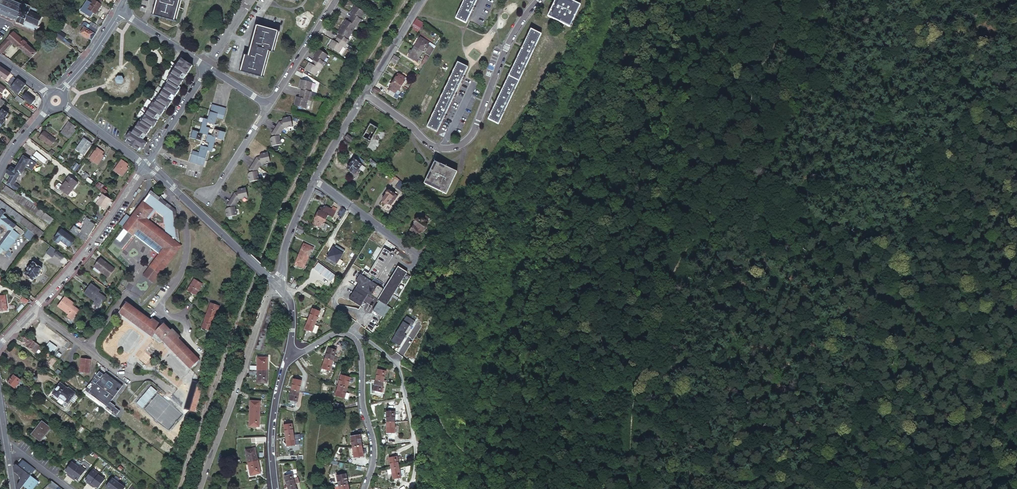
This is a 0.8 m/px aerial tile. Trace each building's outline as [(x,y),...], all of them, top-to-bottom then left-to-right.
[(1,14),(1,15),(2,15),(5,16),(5,17),(6,17),(7,17),(10,18),(10,19),(11,19),(15,20),(15,21),(16,21),(16,22),(17,22),(16,23),(17,24),(18,23),(23,25),(22,26),(23,26),(24,25),(24,26),(25,25),(26,25),(37,29),(37,30),(38,30),(39,30),(39,29),(40,26),(41,26),(42,24),(41,24),(43,19),(44,19),(44,18),(43,17),(43,16),(42,16),(42,17),(37,14),(36,13),(38,11),(38,10),(38,9),(37,9),(32,8),(33,7),(32,7),(32,6),(31,6),(26,4),(26,3),(25,3),(25,4),(24,3),(23,4),(22,4),(18,2),(17,1),(17,2),(13,1),(13,0),(0,0),(0,14),(1,14)] [(103,5),(96,0),(94,3),(90,1),(83,11),(94,17),(97,11),(99,12),(103,5)] [(153,17),(173,22),(179,0),(158,0),(153,17)] [(471,15),(473,12),(474,9),(477,1),(478,0),(465,0),(454,24),(464,29),(470,17),(471,15)] [(546,21),(568,31),(578,9),(559,0),(556,0),(546,21)] [(359,25),(361,21),(360,20),(364,13),(354,7),(350,14),(352,15),(354,16),(351,20),(359,25)] [(99,29),(101,26),(98,25),(97,24),(90,20),(84,16),(80,22),(88,27),(90,24),(91,25),(89,30),(96,34),(99,29)] [(357,28),(359,25),(351,20),(350,23),(348,22),(346,20),(341,28),(351,34),(355,27),(357,28)] [(93,39),(96,34),(89,30),(84,26),(80,32),(92,40),(93,39)] [(245,56),(240,72),(261,79),(269,53),(272,54),(279,34),(258,27),(255,38),(249,57),(245,56)] [(341,28),(337,34),(339,36),(341,37),(338,40),(346,45),(349,41),(347,40),(351,34),(341,28)] [(64,40),(67,33),(58,29),(55,37),(64,40)] [(18,46),(31,57),(34,54),(36,51),(26,44),(27,42),(14,31),(7,38),(12,42),(17,47),(18,46)] [(540,39),(529,34),(486,124),(496,129),(540,39)] [(0,46),(0,52),(2,54),(12,42),(7,38),(0,46)] [(434,49),(429,46),(430,44),(421,38),(415,48),(423,53),(425,49),(426,50),(424,54),(427,55),(430,57),(432,54),(434,51),(435,50),(434,49)] [(338,40),(336,44),(335,43),(333,41),(328,48),(338,54),(342,48),(343,49),(346,45),(338,40)] [(423,53),(415,48),(409,57),(419,63),(420,61),(419,60),(423,53)] [(317,59),(315,62),(322,67),(324,64),(323,63),(327,56),(317,50),(313,57),(315,58),(317,59)] [(130,131),(125,138),(128,140),(126,143),(138,151),(140,148),(143,149),(147,143),(140,139),(141,138),(143,139),(144,139),(145,138),(144,136),(145,135),(146,135),(152,126),(153,127),(157,121),(154,119),(155,118),(156,120),(158,119),(159,118),(159,116),(160,115),(161,116),(166,107),(168,108),(171,102),(168,100),(169,99),(171,101),(172,101),(173,99),(173,98),(174,96),(175,97),(179,91),(177,90),(183,81),(182,80),(183,79),(184,79),(185,77),(184,76),(182,74),(183,74),(186,76),(192,66),(181,59),(175,68),(170,64),(161,79),(162,80),(151,97),(150,96),(137,117),(142,120),(141,123),(139,122),(136,127),(134,126),(131,132),(130,131)] [(315,62),(312,66),(311,65),(309,64),(304,71),(314,77),(318,70),(320,71),(322,67),(315,62)] [(438,133),(445,119),(446,115),(455,98),(456,94),(463,80),(465,76),(469,67),(458,62),(427,128),(438,133)] [(3,77),(2,76),(1,78),(2,79),(5,81),(6,79),(6,80),(10,74),(7,70),(3,77)] [(399,74),(394,82),(400,86),(403,81),(406,83),(408,80),(399,74)] [(12,86),(17,80),(12,77),(8,83),(12,86)] [(20,80),(18,79),(17,80),(12,86),(16,89),(21,81),(20,80)] [(302,91),(301,95),(310,97),(311,93),(309,92),(312,84),(301,81),(298,89),(300,90),(302,91)] [(394,82),(389,90),(391,91),(388,94),(393,97),(395,93),(398,95),(400,92),(397,90),(400,86),(394,82)] [(32,104),(38,95),(28,88),(22,97),(32,104)] [(17,95),(14,98),(21,103),(23,100),(17,95)] [(301,95),(300,98),(298,98),(296,97),(294,106),(305,109),(307,101),(309,101),(310,97),(301,95)] [(41,99),(38,97),(33,105),(33,106),(34,107),(37,109),(37,108),(40,103),(41,99)] [(192,151),(189,162),(203,166),(207,150),(211,152),(215,137),(223,139),(225,132),(213,129),(216,117),(223,119),(226,108),(212,104),(208,119),(204,118),(200,132),(192,130),(190,138),(202,141),(199,153),(192,151)] [(277,125),(275,128),(281,132),(283,129),(292,127),(290,117),(283,118),(281,121),(282,123),(279,123),(278,125),(277,125)] [(68,122),(60,133),(67,138),(73,129),(72,128),(73,126),(68,122)] [(373,144),(375,141),(372,139),(373,138),(376,140),(378,137),(376,135),(378,132),(371,127),(362,139),(369,144),(370,143),(373,144)] [(270,140),(271,146),(280,144),(279,136),(281,132),(275,128),(273,132),(274,132),(272,135),(272,137),(271,137),(270,140)] [(45,131),(40,138),(51,146),(56,140),(45,131)] [(354,136),(350,133),(346,139),(353,144),(355,140),(353,138),(354,136)] [(84,137),(75,148),(82,153),(88,145),(87,144),(89,142),(84,137)] [(97,147),(89,158),(96,164),(102,155),(101,154),(103,152),(97,147)] [(45,158),(37,151),(34,154),(45,163),(48,160),(45,158)] [(255,160),(252,163),(259,167),(261,164),(269,162),(267,153),(261,154),(259,156),(260,158),(257,158),(256,160),(255,160)] [(23,155),(19,162),(26,167),(31,170),(35,164),(35,163),(23,155)] [(354,159),(347,169),(354,175),(356,172),(358,173),(359,171),(358,170),(362,166),(354,159)] [(121,160),(114,171),(120,176),(126,168),(125,166),(127,164),(121,160)] [(19,162),(14,169),(14,170),(20,174),(21,175),(26,167),(19,162)] [(434,162),(423,184),(445,195),(456,173),(434,162)] [(76,163),(71,170),(72,171),(74,172),(79,165),(76,163)] [(247,175),(249,182),(258,180),(257,171),(259,167),(252,163),(250,167),(251,167),(250,170),(250,172),(249,173),(247,175)] [(14,183),(20,174),(14,170),(14,169),(11,167),(6,173),(11,176),(6,184),(11,188),(14,183)] [(59,188),(59,189),(66,195),(76,182),(67,175),(64,180),(65,181),(61,185),(59,188)] [(402,183),(400,181),(395,188),(404,195),(409,188),(402,183)] [(232,196),(230,199),(236,203),(238,199),(247,198),(245,188),(238,189),(237,191),(237,193),(234,194),(233,196),(232,196)] [(388,191),(381,201),(382,202),(381,203),(385,206),(386,204),(386,205),(387,204),(390,206),(392,203),(395,199),(396,197),(391,193),(392,192),(390,191),(389,192),(388,191)] [(145,199),(143,201),(153,209),(146,218),(148,220),(155,210),(163,216),(165,232),(171,237),(171,238),(173,239),(174,238),(178,242),(175,210),(162,201),(163,200),(159,198),(151,192),(145,199)] [(26,199),(28,201),(31,203),(32,204),(34,201),(25,195),(23,198),(25,199),(26,199)] [(101,199),(93,211),(101,215),(106,206),(105,205),(106,203),(101,199)] [(226,217),(228,217),(231,216),(236,215),(234,206),(236,203),(230,199),(228,203),(229,203),(227,205),(228,208),(226,208),(225,210),(226,217)] [(133,235),(134,235),(139,228),(164,247),(158,254),(150,266),(160,273),(169,260),(181,245),(173,239),(171,238),(161,231),(148,220),(146,218),(153,209),(143,201),(135,211),(123,228),(133,235)] [(320,208),(316,216),(318,217),(322,219),(324,215),(330,218),(334,210),(334,209),(330,207),(329,210),(324,207),(322,209),(320,209),(320,208)] [(346,211),(342,208),(337,215),(341,218),(344,213),(345,213),(345,211),(346,211)] [(1,210),(0,212),(0,253),(2,253),(2,252),(6,255),(9,252),(11,254),(12,251),(10,249),(13,243),(16,243),(16,240),(20,234),(21,235),(24,231),(3,215),(5,213),(4,212),(1,210)] [(437,219),(442,222),(446,216),(445,215),(442,213),(437,219)] [(415,223),(411,229),(419,235),(422,230),(429,220),(427,219),(429,216),(425,214),(423,217),(423,216),(421,219),(419,217),(415,223)] [(316,216),(312,224),(322,229),(324,226),(320,224),(322,219),(318,217),(316,216)] [(81,230),(74,225),(70,231),(71,232),(78,237),(83,240),(84,241),(95,225),(87,220),(88,219),(87,218),(83,223),(85,224),(81,230)] [(134,235),(158,254),(164,247),(139,228),(134,235)] [(30,241),(35,234),(34,234),(33,233),(31,232),(28,230),(28,229),(23,236),(30,241)] [(60,240),(69,246),(74,238),(61,229),(54,238),(55,240),(57,242),(59,242),(60,240)] [(303,244),(298,255),(301,256),(306,258),(307,259),(311,251),(312,251),(313,249),(303,244)] [(57,250),(52,247),(47,253),(53,257),(58,251),(57,250)] [(402,270),(399,268),(397,267),(403,259),(397,255),(398,252),(394,250),(391,254),(383,249),(367,274),(363,271),(360,275),(357,281),(359,282),(358,284),(348,300),(359,306),(367,294),(370,296),(369,298),(372,300),(373,299),(376,301),(376,302),(377,302),(371,311),(382,318),(389,307),(385,305),(394,291),(406,273),(405,272),(404,271),(402,270)] [(64,255),(58,251),(56,255),(62,260),(65,256),(64,255)] [(298,255),(294,265),(304,270),(305,268),(304,267),(307,259),(306,258),(301,256),(298,255)] [(31,265),(28,269),(37,275),(39,272),(41,272),(44,268),(43,267),(46,263),(37,257),(34,261),(33,260),(30,264),(31,265)] [(101,258),(95,267),(108,277),(115,268),(101,258)] [(160,273),(150,266),(143,274),(153,282),(160,273)] [(194,279),(187,290),(195,296),(202,284),(194,279)] [(91,284),(84,293),(95,301),(93,303),(99,307),(106,297),(99,292),(100,291),(91,284)] [(398,296),(392,305),(396,308),(402,298),(398,296)] [(65,297),(58,306),(69,314),(67,316),(73,320),(80,311),(72,306),(74,303),(65,297)] [(127,302),(120,312),(138,326),(151,336),(154,333),(162,326),(152,319),(151,320),(127,302)] [(211,303),(207,315),(216,318),(220,306),(211,303)] [(312,309),(308,319),(309,320),(312,321),(314,321),(316,322),(320,312),(312,309)] [(207,315),(202,327),(211,331),(216,318),(207,315)] [(308,319),(304,329),(311,332),(312,332),(314,325),(315,324),(316,322),(314,321),(312,321),(309,320),(308,319)] [(164,324),(162,326),(154,333),(161,339),(163,342),(189,368),(198,360),(178,339),(179,337),(172,329),(170,331),(164,324)] [(161,339),(154,333),(151,336),(152,337),(159,341),(161,339)] [(32,340),(26,336),(25,336),(24,336),(23,338),(24,339),(23,340),(27,342),(26,343),(28,345),(27,346),(31,350),(34,346),(36,343),(32,340)] [(150,337),(135,356),(143,361),(157,342),(150,337)] [(58,339),(51,350),(58,354),(65,344),(58,339)] [(328,348),(325,358),(327,359),(332,360),(336,351),(328,348)] [(257,366),(257,370),(263,370),(266,370),(267,369),(267,357),(257,357),(257,366)] [(81,358),(79,371),(89,373),(90,360),(81,358)] [(325,358),(321,369),(329,371),(332,360),(327,359),(325,358)] [(257,370),(256,382),(266,383),(266,370),(263,370),(257,370)] [(378,370),(375,381),(379,382),(382,382),(384,382),(385,383),(385,380),(384,380),(386,371),(378,370)] [(22,380),(14,374),(7,382),(14,387),(18,382),(19,381),(21,382),(22,380)] [(123,386),(106,374),(101,381),(100,382),(95,378),(86,391),(107,407),(107,408),(117,416),(120,412),(115,408),(110,404),(111,403),(123,386)] [(341,375),(338,385),(342,386),(345,387),(347,388),(349,378),(341,375)] [(292,378),(290,390),(294,390),(298,391),(299,388),(300,382),(300,380),(292,378)] [(375,381),(373,391),(381,393),(384,382),(382,382),(379,382),(375,381)] [(32,388),(24,382),(22,385),(24,387),(23,387),(29,392),(32,388)] [(55,389),(52,393),(57,397),(58,396),(67,403),(75,392),(71,388),(70,389),(60,382),(55,389)] [(342,386),(338,385),(335,396),(344,398),(345,392),(347,388),(345,387),(342,386)] [(290,390),(288,400),(296,401),(298,391),(294,390),(290,390)] [(249,411),(249,413),(251,413),(259,414),(260,401),(250,400),(250,408),(249,411)] [(386,411),(386,423),(389,423),(391,422),(393,422),(394,422),(394,412),(386,411)] [(249,413),(248,426),(258,426),(259,416),(259,414),(251,413),(249,413)] [(42,422),(31,434),(39,441),(42,438),(43,439),(45,437),(44,436),(50,428),(42,422)] [(386,423),(386,433),(394,433),(394,425),(394,424),(394,422),(393,422),(391,422),(389,423),(386,423)] [(283,424),(285,436),(286,436),(288,435),(292,435),(293,435),(291,423),(283,424)] [(285,436),(287,446),(295,445),(293,435),(292,435),(288,435),(286,436),(285,436)] [(350,436),(352,447),(361,445),(359,435),(350,436)] [(352,447),(354,458),(363,456),(361,445),(352,447)] [(245,450),(248,462),(252,461),(257,460),(254,448),(245,450)] [(388,458),(389,469),(395,468),(397,467),(397,463),(396,457),(388,458)] [(17,488),(21,488),(23,486),(28,480),(31,476),(36,470),(22,459),(18,465),(15,463),(13,465),(14,469),(14,471),(15,472),(16,472),(16,473),(18,475),(19,476),(20,477),(20,478),(20,479),(20,481),(19,482),(19,483),(18,484),(17,486),(16,487),(16,488),(17,488)] [(248,462),(250,475),(260,473),(258,463),(257,460),(252,461),(248,462)] [(72,461),(66,470),(69,473),(68,474),(71,476),(78,466),(72,461)] [(86,469),(79,465),(78,466),(71,476),(74,479),(75,477),(78,480),(86,469)] [(389,469),(391,479),(399,478),(398,476),(398,470),(397,467),(395,468),(389,469)] [(99,474),(100,472),(93,468),(85,478),(89,481),(88,482),(91,484),(99,474)] [(292,473),(284,475),(287,486),(288,486),(294,484),(295,484),(300,483),(298,477),(294,478),(292,473)] [(336,475),(338,485),(339,485),(342,484),(344,484),(346,484),(347,484),(345,473),(336,475)] [(105,478),(99,474),(91,484),(94,486),(95,485),(99,487),(105,478)] [(31,476),(28,480),(23,486),(27,488),(33,488),(39,482),(31,476)] [(119,482),(113,477),(106,486),(110,488),(109,488),(114,488),(119,482)] [(61,488),(57,485),(52,481),(51,480),(50,482),(49,483),(48,484),(44,488),(43,488),(45,488),(47,487),(51,488),(60,488),(61,488)]
